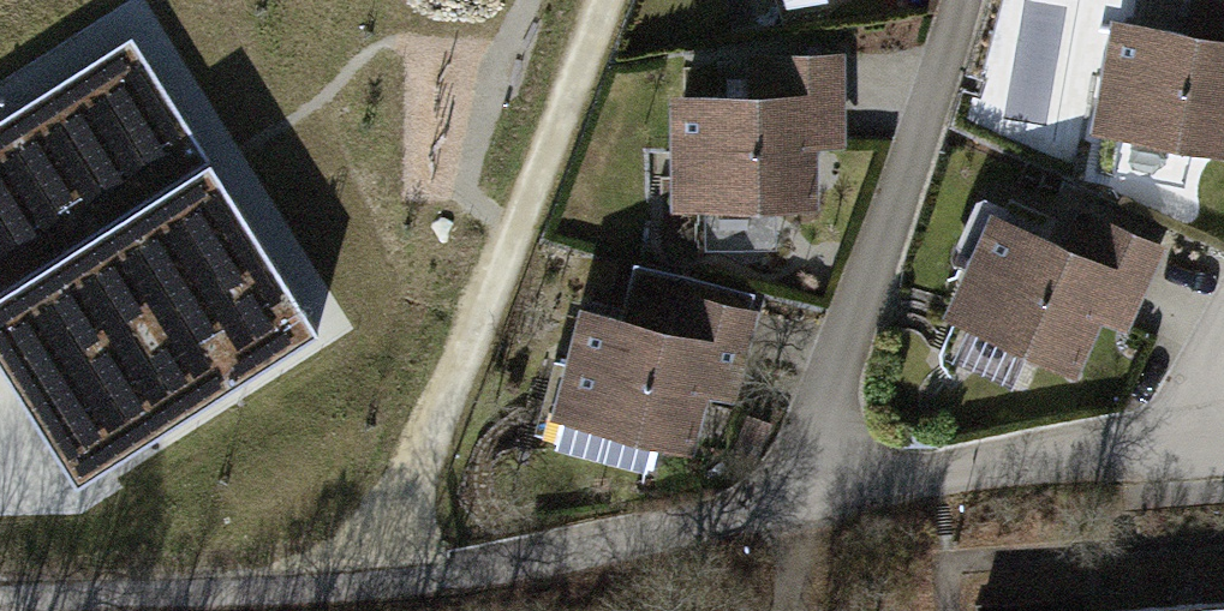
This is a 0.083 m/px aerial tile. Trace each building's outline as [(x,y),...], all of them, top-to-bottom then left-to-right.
[(380,40),(355,0),(262,0),(0,163),(0,276),(380,40)] [(1138,20),(1118,127),(1223,147),(1223,1),(1218,0),(1214,0),(1208,33),(1138,20)] [(101,462),(491,220),(384,48),(0,285),(0,300),(101,462)] [(762,95),(685,96),(687,216),(839,213),(837,57),(762,58),(762,95)] [(1078,238),(1006,208),(959,318),(1099,378),(1158,239),(1090,210),(1078,238)] [(633,314),(600,311),(567,419),(709,462),(757,302),(647,269),(633,314)] [(54,409),(0,319),(0,441),(54,409)]
